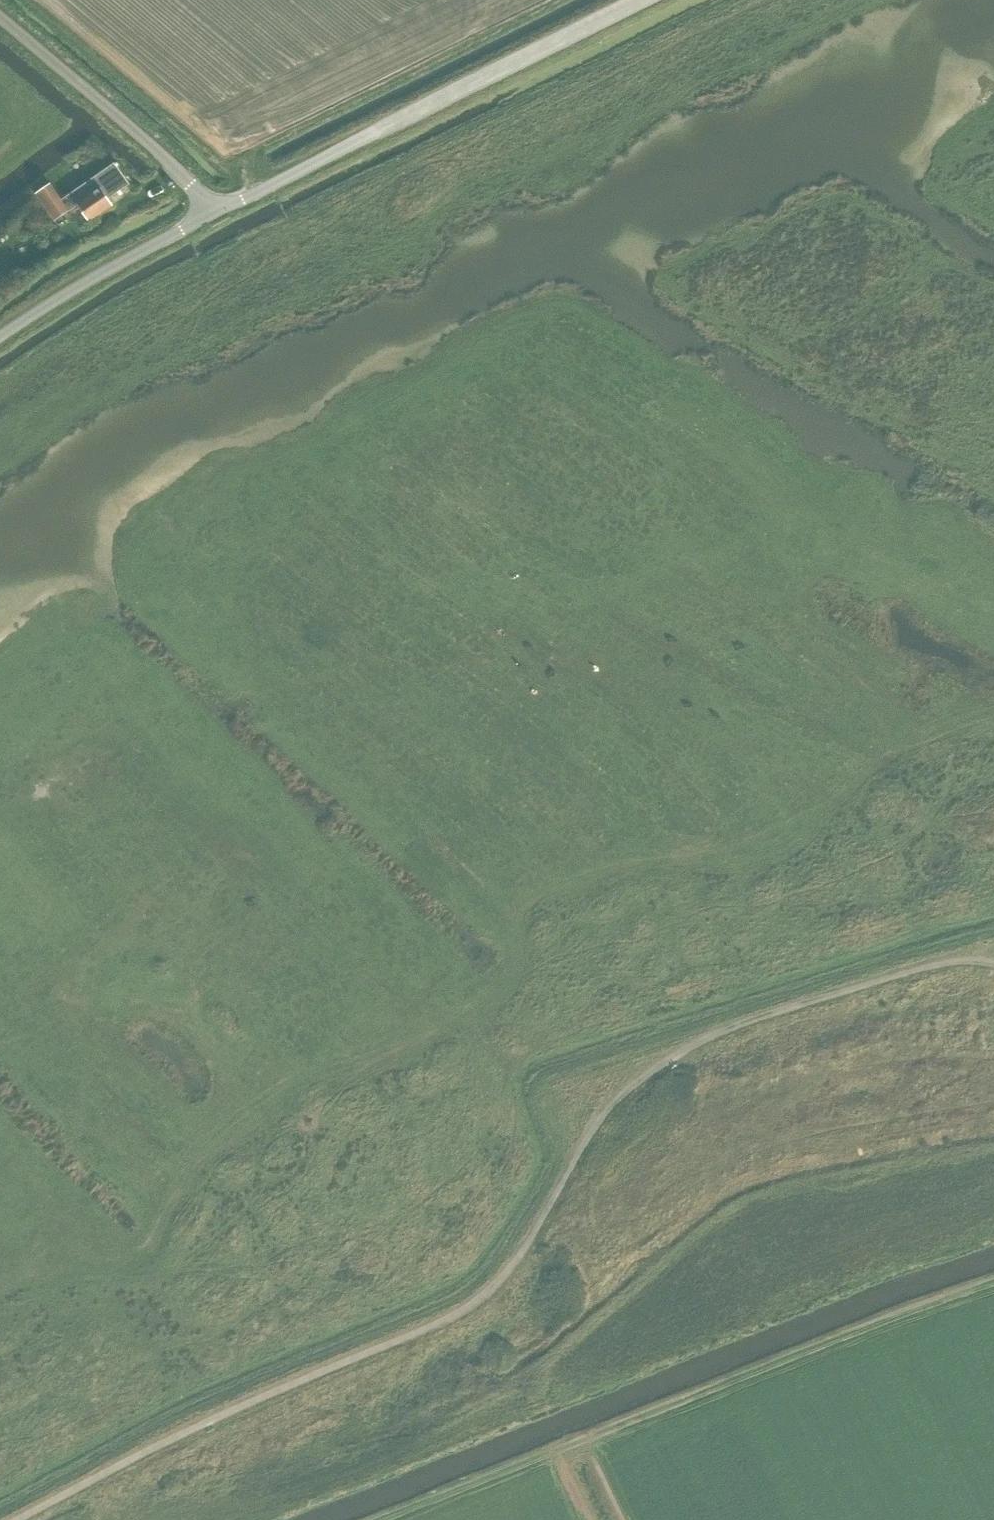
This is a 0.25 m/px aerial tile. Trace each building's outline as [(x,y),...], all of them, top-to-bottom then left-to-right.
[(55,221),(77,206),(88,221),(113,205),(108,199),(129,184),(114,162),(62,199),(51,183),(35,194),(55,221)] [(47,227),(28,237),(34,246),(52,233),(47,227)]
